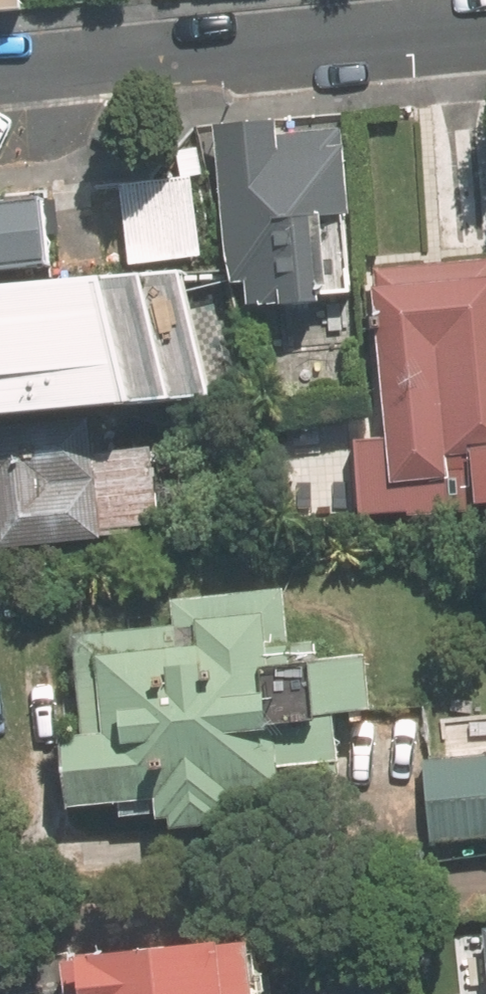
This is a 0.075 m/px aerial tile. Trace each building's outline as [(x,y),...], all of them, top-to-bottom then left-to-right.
[(233,295),(365,287),(355,119),(223,127),(233,295)] [(47,264),(40,199),(0,203),(0,269),(47,264)] [(380,260),(389,439),(359,441),(361,483),(363,525),(465,520),(462,463),(473,463),(475,502),(485,502),(485,254),(380,260)] [(0,292),(0,412),(165,395),(154,276),(0,292)] [(0,423),(0,552),(105,541),(103,530),(164,523),(157,446),(96,452),(92,414),(0,423)] [(171,600),(173,622),(74,633),(84,734),(60,736),(67,805),(118,800),(120,819),(156,815),(157,819),(171,818),(173,830),(223,825),(221,811),(234,810),(232,792),(283,787),(282,780),(343,773),(337,712),(372,708),(367,655),(318,660),(316,641),(290,644),(284,589),(171,600)] [(420,758),(427,842),(485,837),(485,753),(420,758)] [(65,954),(68,993),(257,993),(252,942),(225,945),(224,940),(65,954)]
